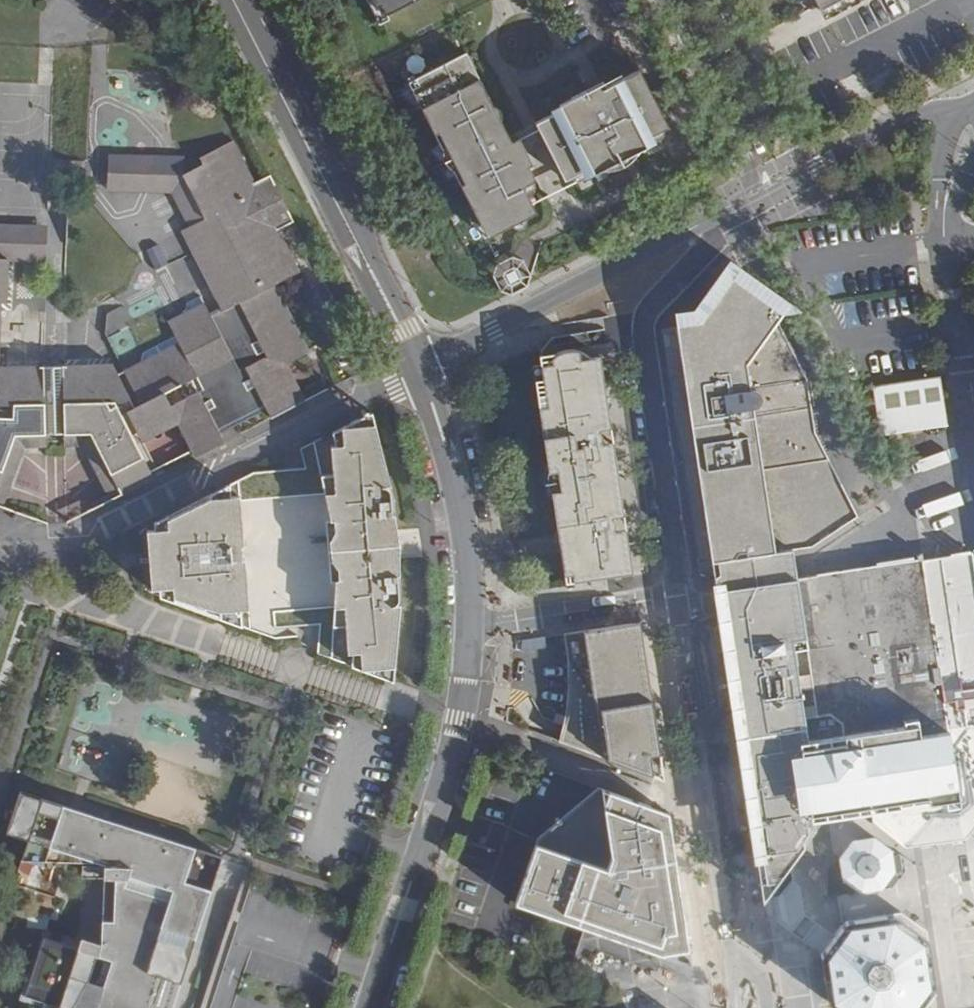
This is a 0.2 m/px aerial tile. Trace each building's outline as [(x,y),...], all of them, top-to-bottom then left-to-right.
[(381,28),(435,0),(367,0),(381,28)] [(820,9),(837,0),(816,0),(820,9)] [(820,9),(824,17),(858,0),(837,0),(820,9)] [(418,77),(467,53),(454,26),(382,63),(475,244),(501,232),(495,220),(482,226),(463,189),(468,187),(445,143),(441,145),(413,90),(422,85),(418,77)] [(513,143),(510,136),(467,53),(418,77),(422,85),(413,90),(441,145),(445,143),(468,187),(463,189),(482,226),(495,220),(501,232),(530,217),(528,212),(536,207),(526,187),(538,181),(524,153),(519,156),(512,145),(513,143)] [(571,105),(537,122),(566,179),(590,167),(593,173),(618,161),(612,149),(626,142),(629,147),(673,125),(654,89),(643,68),(599,90),(598,92),(597,94),(598,95),(599,98),(600,99),(602,99),(605,99),(608,104),(593,112),(586,98),(583,93),(568,100),(571,105)] [(566,179),(537,122),(510,136),(513,143),(512,145),(519,156),(524,153),(538,181),(526,187),(536,207),(528,212),(530,217),(695,134),(682,110),(686,108),(671,80),(654,89),(673,125),(629,147),(626,142),(612,149),(618,161),(593,173),(590,167),(566,179)] [(598,92),(586,98),(593,112),(608,104),(605,99),(602,99),(600,99),(599,98),(598,95),(597,94),(598,92)] [(156,158),(156,154),(156,132),(131,131),(130,152),(131,157),(156,158)] [(16,435),(92,431),(123,493),(155,476),(138,444),(179,422),(197,455),(226,440),(222,432),(267,409),(272,416),(307,398),(288,360),(309,350),(274,282),(299,269),(277,227),(292,219),(268,171),(252,179),(231,136),(199,153),(201,158),(180,170),(204,214),(186,223),(180,226),(220,304),(209,310),(201,294),(187,300),(185,311),(169,319),(177,334),(143,351),(142,360),(118,372),(113,361),(0,365),(0,483),(16,435)] [(204,214),(180,170),(181,154),(156,154),(156,158),(131,157),(130,152),(102,151),(101,188),(171,191),(186,223),(204,214)] [(6,257),(44,259),(45,223),(0,221),(0,257),(6,257)] [(529,275),(522,261),(494,276),(501,290),(529,275)] [(792,318),(736,278),(732,274),(696,323),(679,325),(686,370),(712,548),(714,560),(812,546),(852,519),(845,503),(814,437),(806,383),(781,333),(792,318)] [(631,553),(601,344),(541,353),(543,364),(535,366),(549,460),(551,473),(556,472),(558,490),(553,491),(555,501),(567,582),(621,574),(634,573),(631,553)] [(875,383),(880,433),(947,426),(942,377),(875,383)] [(341,662),(338,671),(395,684),(395,682),(397,661),(399,649),(399,634),(400,621),(400,606),(400,593),(399,578),(398,558),(396,542),(394,527),(392,511),(388,490),(384,471),(380,455),(376,435),(370,413),(334,432),(322,437),(314,442),(296,450),(304,469),(306,472),(253,476),(203,501),(239,499),(247,613),(210,615),(243,626),(274,638),(275,631),(322,628),(319,654),(341,662)] [(551,473),(549,460),(547,464),(545,469),(544,474),(544,478),(544,484),(545,488),(547,491),(549,495),(552,498),(555,501),(553,491),(558,490),(556,472),(551,473)] [(901,512),(891,494),(852,519),(812,546),(714,560),(748,788),(765,906),(803,855),(802,842),(807,841),(805,816),(834,811),(850,809),(869,805),(869,807),(871,807),(891,830),(960,811),(922,553),(901,512)] [(160,589),(160,596),(163,597),(164,598),(175,602),(182,605),(210,615),(247,613),(239,499),(203,501),(155,526),(155,533),(148,534),(152,590),(160,589)] [(960,811),(973,800),(973,545),(922,553),(960,811)] [(595,629),(570,633),(572,648),(573,659),(573,669),(573,677),(572,687),(571,696),(569,704),(567,712),(565,721),(563,726),(561,731),(560,734),(558,740),(663,778),(641,623),(595,629)] [(547,916),(661,956),(691,952),(671,814),(599,788),(577,806),(538,839),(515,904),(547,916)] [(216,877),(221,861),(223,855),(121,822),(21,790),(8,831),(27,837),(20,858),(107,861),(103,943),(92,942),(83,940),(80,948),(43,936),(25,994),(44,999),(42,1007),(174,1007),(216,877)] [(906,847),(964,839),(973,823),(973,800),(960,811),(891,830),(871,807),(874,819),(906,847)] [(881,889),(895,871),(891,850),(874,837),(853,840),(840,857),(842,878),(859,892),(881,889)] [(833,1007),(925,1007),(935,994),(926,930),(898,913),(845,920),(824,958),(831,1006),(833,1007)] [(691,952),(661,956),(694,967),(691,952)]
